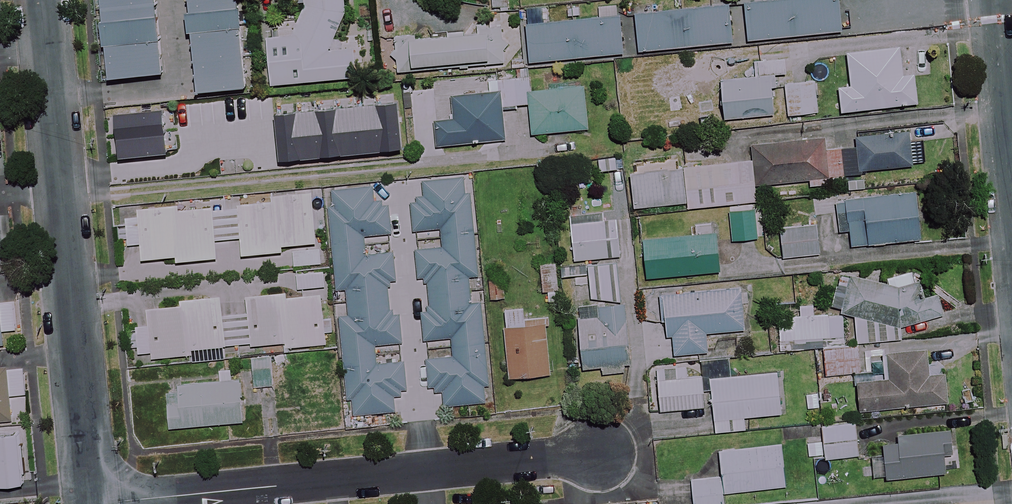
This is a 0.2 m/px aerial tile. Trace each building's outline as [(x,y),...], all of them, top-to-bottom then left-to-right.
[(116,39),(173,37),(171,0),(114,0),(116,39)] [(206,51),(257,46),(254,0),(202,0),(206,51)] [(304,6),(290,37),(267,38),(270,84),(357,78),(355,48),(330,50),(345,13),(344,0),(303,0),(304,6)] [(838,0),(768,0),(528,24),(531,63),(842,32),(838,0)] [(505,62),(502,28),(396,37),(399,68),(489,60),(489,64),(505,62)] [(903,77),(899,47),(848,53),(852,86),(839,87),(842,112),(918,104),(915,76),(903,77)] [(787,74),(785,58),(754,61),(756,77),(721,80),(725,120),(776,115),(772,75),(787,74)] [(271,149),(261,70),(176,76),(179,135),(111,140),(114,166),(271,149)] [(502,89),(504,107),(530,104),(534,134),(589,129),(584,86),(531,91),(530,77),(501,80),(502,89)] [(504,107),(502,89),(451,94),(452,112),(433,114),(437,147),(507,139),(504,107)] [(322,127),(320,95),(285,98),(287,130),(322,127)] [(914,166),(911,133),(857,137),(858,148),(842,149),(845,176),(861,174),(860,170),(914,166)] [(825,151),(824,139),(753,147),(755,161),(632,173),(635,208),(688,203),(688,209),(757,202),(756,186),(810,180),(811,186),(841,183),(838,150),(825,151)] [(468,188),(467,177),(424,181),(425,199),(412,200),(414,231),(443,228),(445,248),(417,250),(419,283),(429,283),(432,309),(422,310),(425,340),(452,337),(454,351),(427,353),(430,390),(444,389),(445,405),(491,402),(483,302),(471,303),(468,275),(479,274),(472,187),(468,188)] [(374,204),(373,186),(329,190),(337,291),(347,290),(349,316),(341,317),(349,416),(395,412),(394,395),(407,394),(404,362),(376,365),(374,344),(402,342),(400,313),(390,314),(388,285),(396,284),(393,253),(366,255),(365,236),(391,234),(389,203),(374,204)] [(318,242),(313,192),(271,196),(272,201),(180,211),(179,205),(138,210),(139,218),(126,219),(129,245),(141,244),(143,260),(177,257),(177,262),(219,258),(217,241),(241,238),(243,256),(284,252),(283,246),(318,242)] [(924,238),(918,192),(837,202),(841,232),(851,230),(853,247),(924,238)] [(757,212),(729,213),(730,242),(758,241),(757,212)] [(622,255),(618,219),(571,225),(575,261),(622,255)] [(819,254),(816,225),(781,229),(784,258),(819,254)] [(720,271),(717,234),(645,240),(648,278),(720,271)] [(555,263),(541,265),(545,301),(560,300),(555,263)] [(621,299),(619,263),(575,265),(576,284),(590,283),(591,300),(621,299)] [(900,327),(940,318),(937,296),(921,298),(923,289),(837,273),(831,309),(851,313),(856,343),(902,336),(900,327)] [(745,330),(741,289),(663,296),(667,336),(674,335),(676,354),(709,351),(707,333),(745,330)] [(328,344),(323,293),(288,296),(288,292),(248,296),(250,313),(223,315),(222,296),(181,300),(181,305),(149,308),(151,326),(137,327),(139,355),(192,350),(193,361),(243,356),(242,346),(286,342),(286,347),(328,344)] [(0,303),(0,345),(4,345),(3,331),(17,330),(15,303),(0,304),(0,303)] [(580,371),(601,370),(602,373),(624,372),(624,368),(633,367),(630,318),(629,305),(586,309),(587,321),(577,322),(580,371)] [(525,326),(524,309),(505,310),(510,377),(551,375),(548,324),(525,326)] [(790,341),(846,337),(844,317),(828,318),(828,314),(778,317),(781,350),(790,349),(790,341)] [(859,372),(856,347),(824,350),(827,375),(859,372)] [(930,375),(928,349),(887,353),(889,380),(858,383),(860,411),(949,402),(946,374),(930,375)] [(23,364),(0,367),(0,420),(12,419),(9,396),(27,394),(23,364)] [(704,407),(701,364),(656,367),(660,411),(704,407)] [(257,393),(242,394),(241,380),(232,381),(231,368),(219,369),(220,382),(168,387),(172,427),(244,421),(243,408),(258,407),(257,393)] [(255,387),(274,387),(274,369),(255,369),(255,387)] [(782,413),(778,372),(710,379),(716,432),(746,429),(744,417),(782,413)] [(856,423),(823,426),(824,438),(808,440),(809,460),(858,456),(856,423)] [(877,476),(888,475),(889,479),(946,473),(944,457),(953,456),(950,430),(884,436),(886,456),(875,457),(877,476)] [(0,485),(29,483),(25,431),(0,433),(0,480),(0,485)] [(782,444),(720,450),(723,477),(693,480),(695,503),(723,503),(722,493),(786,486),(782,444)]
